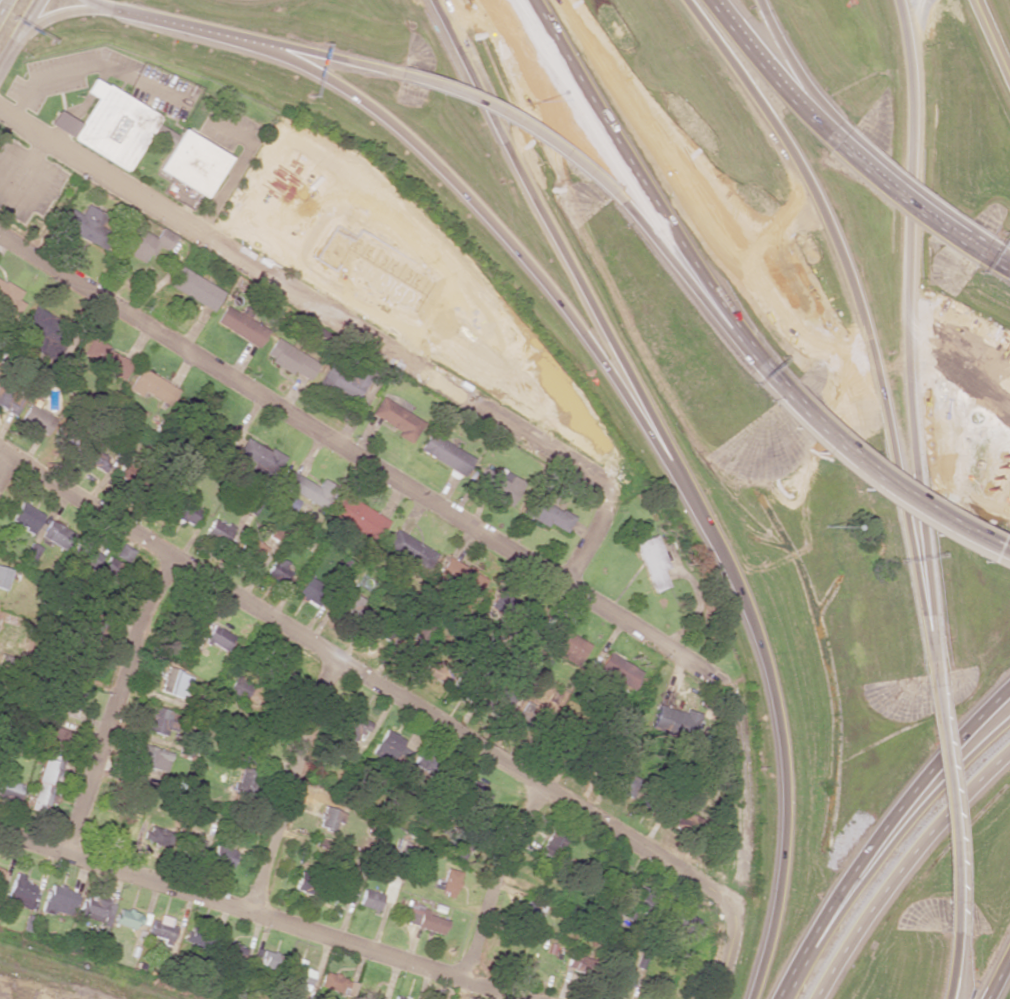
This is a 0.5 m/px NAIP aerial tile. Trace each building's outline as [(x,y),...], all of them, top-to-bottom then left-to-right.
[(46,126),(127,171),(148,133),(169,144),(174,135),(154,124),(159,115),(92,78),(84,92),(94,98),(79,124),(55,111),(46,126)] [(154,171),(202,198),(225,157),(177,129),(154,171)] [(69,209),(60,227),(95,245),(110,218),(85,205),(80,214),(69,209)] [(142,263),(146,254),(151,256),(156,247),(167,252),(175,235),(159,227),(154,237),(132,227),(120,252),(142,263)] [(222,292),(178,267),(167,286),(211,312),(222,292)] [(0,279),(0,308),(15,316),(22,303),(16,300),(22,291),(0,279)] [(257,348),(267,331),(224,305),(214,323),(257,348)] [(71,328),(34,306),(24,323),(60,345),(71,328)] [(263,357),(307,382),(318,364),(275,338),(263,357)] [(131,362),(90,340),(80,359),(121,381),(131,362)] [(354,401),(373,371),(359,362),(350,376),(330,363),(320,379),(354,401)] [(141,391),(167,406),(177,390),(138,368),(126,390),(138,397),(141,391)] [(0,388),(0,410),(14,416),(22,398),(0,388)] [(423,422),(380,397),(370,415),(398,431),(396,435),(410,444),(423,422)] [(54,418),(28,403),(18,421),(44,435),(54,418)] [(68,449),(75,437),(63,431),(57,443),(68,449)] [(462,477),(473,459),(428,432),(418,450),(462,477)] [(282,459),(245,437),(235,453),(260,468),(256,474),(269,481),(282,459)] [(95,452),(98,444),(87,439),(78,461),(102,471),(108,458),(95,452)] [(521,481),(502,472),(500,477),(480,468),(472,487),(511,505),(521,481)] [(139,477),(116,469),(111,483),(134,491),(139,477)] [(316,487),(288,470),(280,484),(321,510),(335,487),(321,479),(316,487)] [(375,543),(388,520),(344,495),(331,518),(375,543)] [(562,534),(571,517),(531,496),(522,514),(562,534)] [(171,517),(191,526),(199,509),(179,500),(171,517)] [(32,533),(42,514),(19,502),(9,522),(32,533)] [(38,537),(60,549),(70,532),(48,520),(38,537)] [(224,547),(231,527),(209,520),(202,539),(224,547)] [(429,569),(438,550),(393,530),(385,549),(429,569)] [(667,568),(654,535),(632,544),(651,592),(666,586),(660,570),(667,568)] [(255,566),(266,548),(247,537),(236,554),(255,566)] [(40,549),(30,543),(24,554),(33,560),(40,549)] [(102,553),(80,543),(74,556),(82,559),(78,568),(93,574),(102,553)] [(134,550),(121,543),(114,556),(128,563),(134,550)] [(98,573),(121,586),(131,570),(108,556),(98,573)] [(283,584),(291,565),(272,557),(264,575),(283,584)] [(474,597),(484,576),(445,557),(435,579),(474,597)] [(4,591),(10,570),(0,567),(0,590),(4,591)] [(316,607),(326,587),(303,577),(293,597),(316,607)] [(354,617),(364,601),(348,592),(339,608),(354,617)] [(588,642),(548,624),(538,647),(579,664),(588,642)] [(231,633),(209,625),(203,642),(225,650),(231,633)] [(640,672),(606,652),(595,672),(629,692),(640,672)] [(421,674),(443,682),(448,667),(427,659),(421,674)] [(289,683),(296,671),(282,663),(275,676),(289,683)] [(157,691),(184,700),(191,676),(165,668),(157,691)] [(226,693),(243,701),(251,684),(234,676),(226,693)] [(490,711),(512,703),(504,682),(482,690),(490,711)] [(73,718),(81,693),(67,689),(60,714),(73,718)] [(690,740),(698,714),(684,710),(683,713),(657,705),(650,728),(690,740)] [(175,732),(179,713),(149,707),(143,731),(165,736),(167,730),(175,732)] [(336,733),(358,744),(371,718),(349,707),(336,733)] [(252,765),(266,723),(249,718),(235,760),(252,765)] [(36,732),(46,733),(43,748),(66,752),(70,729),(38,723),(36,732)] [(400,746),(403,740),(384,729),(370,752),(398,768),(408,751),(400,746)] [(171,753),(145,745),(140,765),(166,772),(171,753)] [(29,809),(47,814),(61,757),(43,752),(29,809)] [(635,784),(623,767),(609,777),(621,794),(635,784)] [(239,786),(252,786),(252,769),(239,769),(239,786)] [(17,803),(22,784),(0,778),(0,799),(17,803)] [(449,850),(463,856),(488,790),(469,783),(458,814),(462,815),(449,850)] [(345,813),(322,806),(317,827),(334,832),(336,823),(341,825),(345,813)] [(145,848),(195,851),(196,836),(169,835),(169,827),(147,826),(145,848)] [(568,835),(554,826),(538,852),(552,860),(568,835)] [(210,865),(231,868),(233,849),(212,846),(210,865)] [(460,873),(446,868),(437,892),(452,897),(460,873)] [(315,875),(298,871),(293,891),(311,895),(315,875)] [(37,883),(14,875),(5,902),(28,910),(37,883)] [(631,918),(636,909),(645,914),(656,893),(632,880),(617,910),(631,918)] [(41,912),(52,915),(53,911),(70,916),(77,892),(49,884),(41,912)] [(357,905),(376,912),(382,895),(362,889),(357,905)] [(102,918),(110,919),(113,903),(83,897),(79,916),(102,920),(102,918)] [(521,916),(531,919),(533,915),(540,917),(543,907),(527,901),(521,916)] [(442,935),(447,921),(426,915),(428,909),(409,903),(403,923),(442,935)] [(688,939),(697,919),(670,906),(661,926),(688,939)] [(136,924),(140,925),(143,915),(119,907),(113,924),(134,930),(136,924)] [(161,944),(170,946),(176,926),(151,919),(147,935),(162,939),(161,944)] [(224,956),(240,963),(245,950),(230,943),(224,956)] [(280,971),(283,956),(260,950),(257,966),(280,971)] [(566,969),(587,973),(590,959),(576,956),(574,962),(568,961),(566,969)] [(313,968),(288,962),(284,980),(298,983),(296,990),(307,993),(313,968)] [(611,985),(629,988),(632,973),(614,969),(611,985)] [(354,980),(323,972),(319,987),(350,995),(354,980)]
